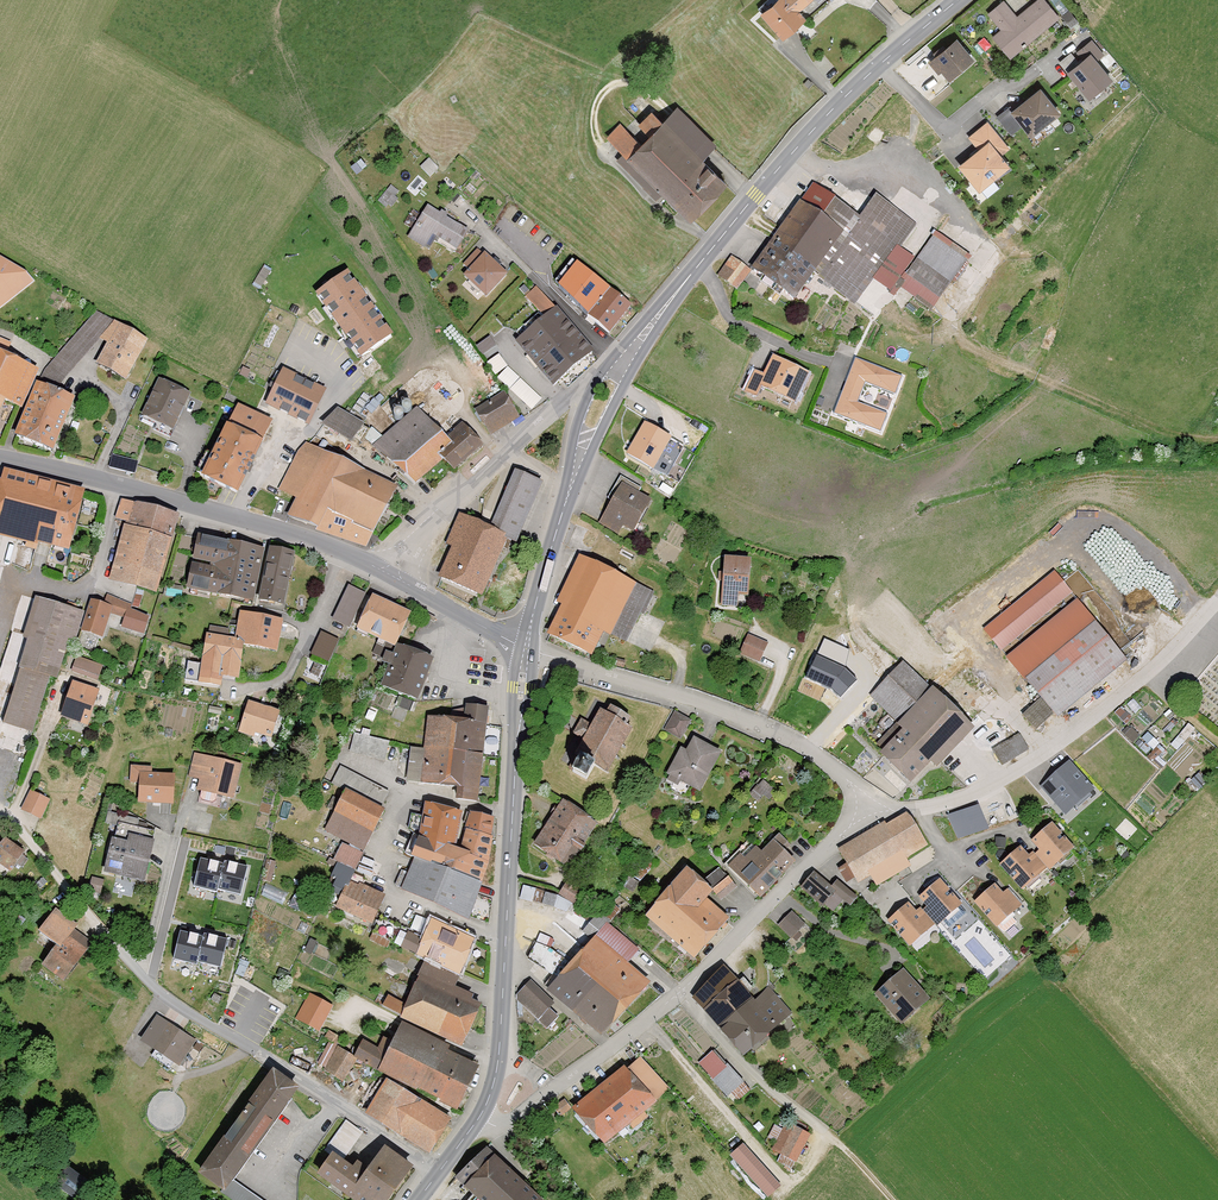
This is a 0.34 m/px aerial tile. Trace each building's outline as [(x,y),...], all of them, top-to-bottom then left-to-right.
[(763,11),(789,42),(816,20),(807,9),(818,0),(777,0),(763,11)] [(1005,29),(996,37),(1015,61),(1068,18),(1053,0),(1040,0),(1021,15),(1009,0),(1006,0),(991,12),(1005,29)] [(965,35),(933,58),(950,81),(982,58),(965,35)] [(1094,36),(1063,61),(1095,99),(1125,74),(1094,36)] [(1042,86),(1014,109),(1036,136),(1064,114),(1042,86)] [(1008,107),(1000,111),(1010,132),(1018,128),(1008,107)] [(629,117),(611,136),(626,151),(617,160),(661,204),(671,194),(701,223),(741,183),(714,156),(723,146),(684,108),(675,117),(652,140),(629,117)] [(982,147),(963,162),(984,189),(1017,162),(1008,151),(1013,148),(991,120),(972,135),(982,147)] [(431,158),(422,166),(433,177),(442,168),(431,158)] [(388,203),(400,188),(394,183),(382,198),(388,203)] [(819,183),(758,269),(809,304),(827,278),(862,303),(878,280),(897,293),(902,287),(938,312),(976,257),(941,232),(923,257),(908,246),(924,223),(883,194),(867,217),(819,183)] [(429,206),(411,236),(430,248),(437,237),(459,251),(471,232),(429,206)] [(471,276),(492,297),(513,275),(483,245),(466,262),(476,271),(471,276)] [(41,279),(32,271),(5,256),(0,254),(0,311),(41,279)] [(736,254),(720,275),(740,290),(758,269),(736,254)] [(588,313),(610,331),(631,305),(576,262),(558,285),(590,311),(588,313)] [(265,286),(272,268),(263,265),(257,283),(265,286)] [(347,274),(316,295),(360,359),(390,338),(347,274)] [(527,293),(542,312),(554,303),(538,284),(527,293)] [(557,307),(519,339),(554,381),(592,349),(557,307)] [(99,310),(52,361),(71,376),(104,338),(113,343),(99,362),(132,379),(153,341),(99,310)] [(0,334),(0,422),(2,423),(12,402),(31,410),(50,369),(32,361),(37,351),(0,334)] [(500,372),(499,374),(532,405),(542,395),(498,353),(489,362),(500,372)] [(809,372),(774,355),(764,375),(755,370),(746,390),(755,394),(761,383),(795,399),(809,372)] [(900,376),(856,359),(836,411),(880,428),(886,414),(856,402),(864,379),(894,391),(900,376)] [(283,369),(265,405),(310,427),(327,391),(283,369)] [(197,395),(163,378),(143,417),(177,434),(197,395)] [(46,382),(18,435),(62,452),(83,397),(46,382)] [(510,388),(479,409),(498,436),(529,415),(510,388)] [(238,406),(202,480),(237,496),(272,422),(238,406)] [(338,410),(321,424),(352,444),(365,425),(338,410)] [(405,419),(377,442),(421,485),(452,460),(463,472),(491,448),(467,424),(452,432),(437,419),(405,419)] [(686,442),(648,422),(632,453),(669,473),(686,442)] [(405,484),(309,440),(277,490),(297,499),(290,516),(369,548),(405,484)] [(495,524),(465,511),(452,542),(455,544),(442,574),(488,594),(513,538),(523,543),(549,483),(519,469),(495,524)] [(11,471),(0,508),(0,530),(81,553),(97,495),(11,471)] [(627,480),(603,519),(624,533),(630,524),(641,531),(660,501),(627,480)] [(188,515),(124,495),(117,518),(128,521),(110,578),(163,595),(188,515)] [(259,544),(203,533),(191,589),(248,600),(259,544)] [(303,554),(274,548),(264,599),(293,605),(303,554)] [(608,656),(642,579),(585,553),(550,631),(608,656)] [(750,557),(725,556),(721,604),(737,605),(738,592),(747,593),(750,557)] [(1057,568),(984,626),(1002,648),(1075,590),(1057,568)] [(352,583),(337,615),(354,623),(369,591),(352,583)] [(90,611),(84,628),(109,637),(118,614),(132,619),(137,606),(97,592),(90,611)] [(411,610),(373,593),(356,628),(395,645),(396,643),(411,610)] [(1021,643),(1075,598),(1072,593),(1017,638),(1021,643)] [(43,596),(3,720),(40,731),(56,680),(64,682),(90,611),(43,596)] [(209,632),(202,676),(225,680),(226,675),(246,678),(251,645),(283,650),(288,618),(245,611),(240,637),(209,632)] [(1044,696),(1026,715),(1042,730),(1058,714),(1063,718),(1135,661),(1101,619),(1029,676),(1044,696)] [(314,653),(333,659),(340,635),(321,630),(314,653)] [(767,642),(749,634),(741,652),(759,659),(767,642)] [(849,650),(824,639),(807,677),(831,688),(840,696),(857,679),(845,667),(849,650)] [(396,643),(381,684),(418,698),(434,657),(396,643)] [(73,669),(99,678),(105,662),(79,652),(73,669)] [(910,659),(875,692),(903,722),(878,746),(917,786),(977,729),(910,659)] [(76,676),(61,714),(94,726),(109,689),(76,676)] [(248,701),(239,729),(271,740),(280,712),(248,701)] [(414,746),(412,783),(465,786),(464,800),(494,802),(501,704),(468,702),(467,716),(433,714),(431,747),(414,746)] [(1127,718),(1133,709),(1123,703),(1117,712),(1127,718)] [(584,740),(575,754),(580,757),(572,770),(591,782),(601,766),(612,774),(641,730),(604,707),(593,723),(585,718),(574,734),(584,740)] [(676,708),(666,728),(683,737),(694,717),(676,708)] [(356,731),(353,749),(389,755),(392,737),(356,731)] [(1024,732),(996,747),(1006,764),(1034,749),(1024,732)] [(728,752),(698,738),(678,778),(709,792),(728,752)] [(198,750),(189,784),(239,797),(248,763),(198,750)] [(1094,792),(1068,762),(1040,787),(1066,816),(1094,792)] [(141,770),(140,802),(181,803),(182,772),(141,770)] [(341,906),(375,924),(391,895),(359,879),(368,852),(392,809),(347,787),(326,825),(348,840),(334,876),(353,885),(341,906)] [(33,789),(23,808),(47,820),(56,801),(33,789)] [(564,797),(536,842),(576,867),(604,822),(564,797)] [(417,855),(406,887),(476,918),(492,883),(506,818),(481,813),(429,802),(423,834),(417,855)] [(1002,802),(953,813),(958,839),(1008,828),(1002,802)] [(911,811),(845,849),(865,883),(931,845),(911,811)] [(1057,820),(1036,839),(1045,849),(1041,853),(1055,869),(1081,847),(1057,820)] [(118,826),(106,871),(148,882),(159,837),(118,826)] [(762,851),(782,871),(794,859),(784,850),(790,845),(779,834),(762,851)] [(11,836),(0,851),(0,859),(18,872),(32,851),(11,836)] [(752,842),(730,865),(759,894),(782,871),(762,851),(752,842)] [(1023,845),(1002,864),(1027,892),(1048,874),(1023,845)] [(247,869),(200,860),(195,888),(242,897),(247,869)] [(689,867),(649,913),(694,952),(726,918),(705,897),(713,888),(721,898),(735,886),(719,868),(704,880),(689,867)] [(820,872),(806,887),(827,907),(842,891),(820,872)] [(944,875),(923,894),(932,904),(928,908),(942,925),(968,903),(944,875)] [(997,883),(976,901),(1001,930),(1022,911),(997,883)] [(563,886),(563,894),(548,893),(548,905),(573,905),(573,886),(563,886)] [(912,900),(891,918),(916,947),(937,928),(912,900)] [(46,960),(70,979),(99,944),(80,929),(85,923),(61,904),(40,930),(58,945),(46,960)] [(586,932),(596,940),(575,964),(623,1004),(645,978),(628,963),(640,949),(608,923),(617,912),(609,905),(586,932)] [(799,910),(781,923),(793,938),(810,924),(799,910)] [(404,943),(469,973),(484,939),(435,917),(428,932),(412,925),(404,943)] [(174,960),(222,971),(228,943),(180,932),(174,960)] [(603,1030),(623,1004),(575,964),(548,949),(553,940),(540,935),(531,954),(562,977),(551,989),(603,1030)] [(738,956),(697,995),(754,1053),(795,1014),(738,956)] [(405,1011),(410,1013),(471,1045),(493,1003),(462,986),(466,978),(431,960),(405,1011)] [(905,967),(878,993),(908,1025),(935,999),(905,967)] [(517,994),(518,999),(547,1028),(558,1017),(549,1008),(553,1003),(531,981),(517,994)] [(383,1003),(401,1012),(406,1001),(389,992),(383,1003)] [(330,1006),(310,995),(298,1017),(318,1028),(330,1006)] [(176,1019),(156,1044),(187,1068),(206,1043),(176,1019)] [(364,1042),(357,1056),(456,1103),(474,1065),(444,1051),(446,1047),(403,1026),(395,1043),(384,1038),(379,1048),(364,1042)] [(720,1045),(700,1061),(729,1097),(749,1081),(720,1045)] [(355,1060),(338,1049),(326,1069),(343,1079),(355,1060)] [(640,1052),(578,1105),(611,1143),(673,1090),(640,1052)] [(275,1070),(205,1167),(234,1188),(304,1091),(275,1070)] [(387,1081),(368,1112),(428,1148),(447,1117),(387,1081)] [(786,1116),(772,1145),(798,1157),(812,1129),(786,1116)] [(325,1147),(333,1153),(321,1169),(363,1199),(394,1199),(419,1166),(388,1144),(370,1168),(350,1154),(367,1131),(348,1117),(325,1147)] [(749,1139),(733,1153),(771,1197),(787,1184),(749,1139)] [(461,1172),(490,1199),(550,1199),(490,1142),(461,1172)] [(79,1191),(89,1183),(78,1168),(67,1176),(79,1191)]
